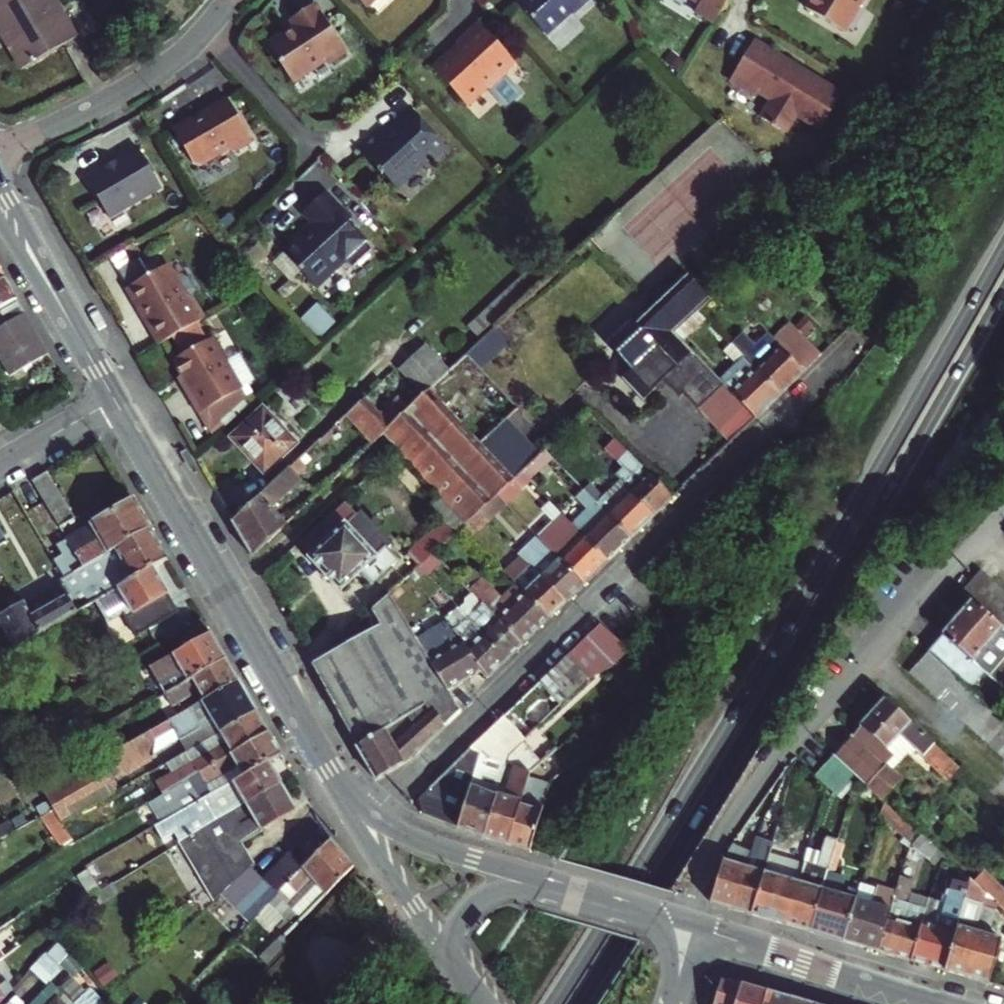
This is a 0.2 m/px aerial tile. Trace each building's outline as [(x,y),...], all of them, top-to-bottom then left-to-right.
[(6,41),(15,36),(32,66),(78,40),(55,0),(0,0),(0,31),(6,41)] [(518,4),(545,33),(550,33),(570,15),(575,15),(591,0),(522,0),(518,4)] [(729,0),(692,0),(700,4),(695,12),(714,23),(729,0)] [(806,7),(845,31),(863,0),(810,0),(806,7)] [(289,34),(269,46),(294,84),(328,62),(335,63),(349,54),(317,5),(293,21),(298,30),(290,36),(289,34)] [(479,24),(457,43),(457,44),(456,46),(457,47),(457,48),(458,49),(449,57),(446,57),(432,69),(467,107),(487,88),(489,91),(506,75),(504,73),(515,63),(479,24)] [(32,66),(15,36),(6,41),(23,71),(32,66)] [(843,93),(754,40),(730,80),(755,95),(757,91),(771,100),(761,117),(786,132),(796,115),(821,130),(843,93)] [(191,117),(173,128),(193,162),(201,164),(227,149),(234,151),(252,140),(227,96),(204,110),(205,112),(195,118),(191,117)] [(380,133),(361,150),(380,170),(378,171),(383,175),(384,174),(393,184),(401,185),(425,163),(425,162),(431,162),(447,147),(412,109),(392,127),(396,132),(387,140),(380,133)] [(107,168),(105,166),(86,177),(107,214),(159,184),(136,144),(115,156),(114,157),(114,158),(114,159),(116,163),(107,168)] [(336,252),(344,260),(363,243),(339,216),(343,212),(325,191),(302,211),(315,225),(300,238),(297,236),(294,237),(279,250),(305,279),(336,252)] [(127,289),(149,276),(139,259),(117,272),(127,289)] [(144,320),(159,345),(205,319),(193,299),(186,297),(171,270),(162,268),(149,276),(127,289),(138,308),(141,308),(147,319),(144,320)] [(701,311),(712,301),(692,281),(639,329),(635,325),(609,348),(633,374),(636,371),(675,335),(701,311)] [(24,316),(5,282),(0,284),(0,330),(24,316)] [(323,333),(338,321),(322,302),(307,315),(323,333)] [(530,330),(514,314),(498,330),(513,346),(530,330)] [(8,381),(49,358),(24,316),(0,330),(0,366),(8,381)] [(781,394),(823,354),(793,324),(776,341),(766,330),(758,337),(764,343),(755,352),(742,339),(734,346),(747,359),(758,371),(781,394)] [(484,373),(513,346),(498,330),(469,357),(484,373)] [(636,371),(660,396),(670,387),(685,403),(696,393),(720,419),(739,402),(733,396),(675,335),(636,371)] [(213,338),(173,361),(188,387),(185,389),(200,414),(226,399),(243,389),(213,338)] [(404,365),(429,391),(455,368),(430,341),(404,365)] [(747,359),(734,346),(727,353),(740,367),(747,359)] [(633,374),(634,376),(626,383),(648,407),(660,396),(636,371),(633,374)] [(755,419),(781,394),(758,371),(733,396),(739,402),(755,419)] [(449,408),(433,391),(422,401),(394,428),(387,435),(402,451),(449,408)] [(200,414),(209,430),(233,412),(226,399),(200,414)] [(394,428),(368,401),(352,417),(377,444),(387,435),(394,428)] [(737,438),(755,419),(739,402),(720,419),(737,438)] [(459,512),(470,524),(481,515),(499,498),(518,481),(483,444),(449,408),(402,451),(459,512)] [(297,447),(266,413),(237,441),(268,474),(297,447)] [(543,457),(508,420),(483,444),(518,481),(523,476),(543,457)] [(318,469),(331,456),(321,446),(235,526),(254,561),(287,529),(274,513),(305,484),(301,480),(309,473),(307,470),(313,464),(318,469)] [(639,463),(627,451),(621,456),(633,469),(639,463)] [(66,510),(46,473),(31,482),(51,519),(66,510)] [(674,499),(651,475),(632,494),(655,518),(674,499)] [(585,493),(569,476),(563,482),(592,511),(598,505),(585,493)] [(632,540),(655,518),(632,494),(619,506),(609,495),(604,501),(591,487),(585,493),(598,505),(609,516),(632,540)] [(63,543),(72,558),(79,571),(149,531),(133,504),(63,543)] [(313,560),(343,593),(363,574),(375,587),(403,562),(399,559),(404,554),(399,548),(394,553),(350,505),(321,532),(331,542),(313,560)] [(464,530),(470,524),(459,512),(412,556),(424,567),(435,557),(464,530)] [(491,524),(481,515),(470,524),(464,530),(474,540),(491,524)] [(609,563),(632,540),(609,516),(586,539),(609,563)] [(150,568),(165,559),(149,531),(79,571),(72,558),(63,563),(70,577),(60,583),(77,612),(94,601),(150,568)] [(321,532),(304,550),(313,560),(331,542),(321,532)] [(501,552),(493,560),(520,587),(551,619),(567,603),(520,555),(504,538),(495,545),(501,552)] [(547,549),(537,538),(520,555),(567,603),(584,587),(561,564),(557,559),(547,549)] [(609,563),(586,539),(561,564),(584,587),(609,563)] [(561,554),(552,545),(547,549),(557,559),(561,554)] [(430,578),(444,565),(435,557),(424,567),(422,569),(430,578)] [(107,624),(116,620),(128,642),(148,630),(156,646),(174,636),(185,630),(150,568),(94,601),(101,614),(107,624)] [(961,595),(972,603),(1003,630),(1003,596),(980,574),(961,595)] [(523,647),(551,619),(520,587),(505,601),(480,576),(467,589),(473,596),(523,647)] [(18,595),(12,598),(17,607),(0,617),(0,626),(14,649),(77,612),(60,583),(58,578),(20,598),(18,595)] [(475,615),(469,621),(485,638),(508,662),(523,647),(473,596),(466,602),(467,607),(475,615)] [(17,607),(12,598),(0,605),(0,617),(17,607)] [(463,713),(460,709),(451,694),(422,648),(391,598),(374,614),(382,628),(314,669),(377,782),(415,758),(463,713)] [(101,614),(94,601),(77,612),(14,649),(20,662),(101,614)] [(941,636),(984,675),(1003,693),(1003,630),(972,603),(941,636)] [(447,607),(440,613),(465,645),(483,674),(489,680),(508,662),(485,638),(478,644),(468,630),(447,607)] [(201,620),(185,630),(174,636),(182,651),(149,668),(157,681),(217,647),(201,620)] [(585,639),(613,666),(616,664),(625,655),(630,650),(599,625),(585,639)] [(929,655),(946,671),(956,679),(966,689),(969,691),(984,675),(941,636),(925,652),(929,655)] [(589,683),(613,666),(585,639),(566,658),(589,683)] [(451,694),(483,674),(465,645),(439,661),(429,644),(422,648),(451,694)] [(165,695),(225,660),(217,647),(157,681),(165,695)] [(929,655),(910,674),(928,691),(946,671),(929,655)] [(507,762),(589,683),(566,658),(411,811),(485,839),(498,792),(507,762)] [(185,712),(238,682),(225,660),(165,695),(159,699),(166,711),(180,703),(185,712)] [(937,699),(956,679),(946,671),(928,691),(937,699)] [(937,699),(948,708),(966,689),(956,679),(937,699)] [(185,712),(112,755),(86,770),(45,794),(54,810),(63,827),(121,792),(114,780),(125,774),(126,776),(156,758),(157,742),(175,732),(187,753),(256,712),(238,682),(185,712)] [(966,689),(948,708),(958,717),(976,698),(969,691),(966,689)] [(958,717),(967,725),(985,705),(976,698),(958,717)] [(856,777),(880,798),(895,782),(881,768),(893,756),(885,749),(898,735),(939,774),(951,761),(883,699),(833,755),(856,777)] [(977,734),(996,715),(985,705),(967,725),(977,734)] [(181,785),(268,734),(256,712),(187,753),(192,761),(156,784),(163,796),(181,785)] [(987,743),(1003,724),(1003,722),(996,715),(977,734),(987,743)] [(1003,742),(1003,724),(987,743),(996,751),(1003,742)] [(163,796),(175,818),(187,811),(267,764),(281,755),(268,734),(181,785),(163,796)] [(1003,758),(1003,742),(996,751),(1003,758)] [(45,794),(86,770),(74,748),(32,772),(45,794)] [(856,777),(833,755),(814,776),(827,788),(837,797),(856,777)] [(951,761),(939,774),(946,780),(958,768),(951,761)] [(219,824),(281,787),(267,764),(187,811),(195,824),(213,814),(219,824)] [(509,786),(507,795),(498,792),(485,839),(507,846),(525,780),(527,776),(515,768),(512,780),(508,779),(507,786),(509,786)] [(529,852),(547,786),(525,780),(507,846),(529,852)] [(237,847),(295,812),(281,787),(219,824),(181,848),(215,904),(222,897),(253,870),(237,847)] [(163,796),(145,807),(158,828),(175,818),(163,796)] [(763,817),(750,813),(748,815),(733,836),(709,904),(731,910),(749,846),(763,817)] [(809,933),(830,863),(837,839),(825,836),(820,855),(817,867),(804,864),(798,883),(786,926),(809,933)] [(352,866),(330,839),(304,867),(279,893),(283,897),(300,920),(352,866)] [(923,849),(941,865),(944,855),(929,842),(923,849)] [(763,874),(769,851),(749,846),(731,910),(752,916),(763,874)] [(769,851),(763,874),(752,916),(786,926),(798,883),(804,864),(805,861),(769,851)] [(805,861),(804,864),(817,867),(820,855),(808,851),(805,861)] [(222,897),(237,912),(250,924),(263,911),(275,898),(279,902),(283,897),(279,893),(304,867),(291,854),(263,881),(253,870),(222,897)] [(862,871),(830,863),(809,933),(841,942),(854,898),(857,886),(862,871)] [(911,962),(924,919),(926,912),(905,906),(898,904),(900,898),(907,900),(912,881),(899,877),(894,896),(878,952),(911,962)] [(989,981),(1001,942),(970,933),(971,928),(976,929),(977,925),(982,926),(985,916),(993,918),(999,905),(970,879),(957,927),(944,971),(988,984),(989,981)] [(857,886),(854,898),(875,904),(878,892),(857,886)] [(878,952),(894,896),(878,892),(875,904),(854,898),(841,942),(878,952)] [(948,902),(931,897),(927,909),(945,914),(948,902)] [(944,971),(957,927),(924,919),(911,962),(944,971)] [(283,938),(262,960),(269,967),(290,945),(283,938)] [(55,947),(35,967),(48,981),(69,960),(55,947)] [(722,979),(715,1003),(765,1003),(769,993),(722,979)] [(52,981),(29,1003),(75,1003),(52,981)] [(765,1003),(791,1003),(792,1000),(769,993),(765,1003)]
